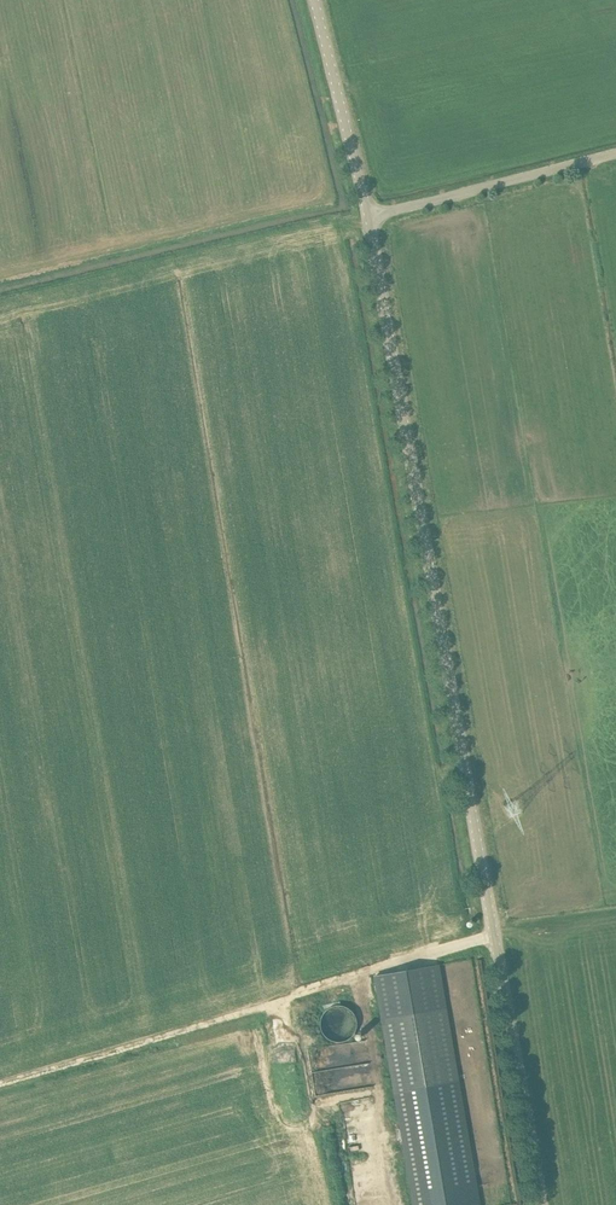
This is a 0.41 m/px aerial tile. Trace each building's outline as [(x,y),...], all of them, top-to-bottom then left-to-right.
[(373,975),(373,977),(374,980),(381,1018),(393,1092),(413,1204),(478,1204),(457,1081),(460,1081),(447,1007),(440,964),(384,974),(373,975)] [(352,1009),(338,1004),(324,1010),(319,1024),(325,1038),(339,1044),(353,1038),(359,1023),(352,1009)]
